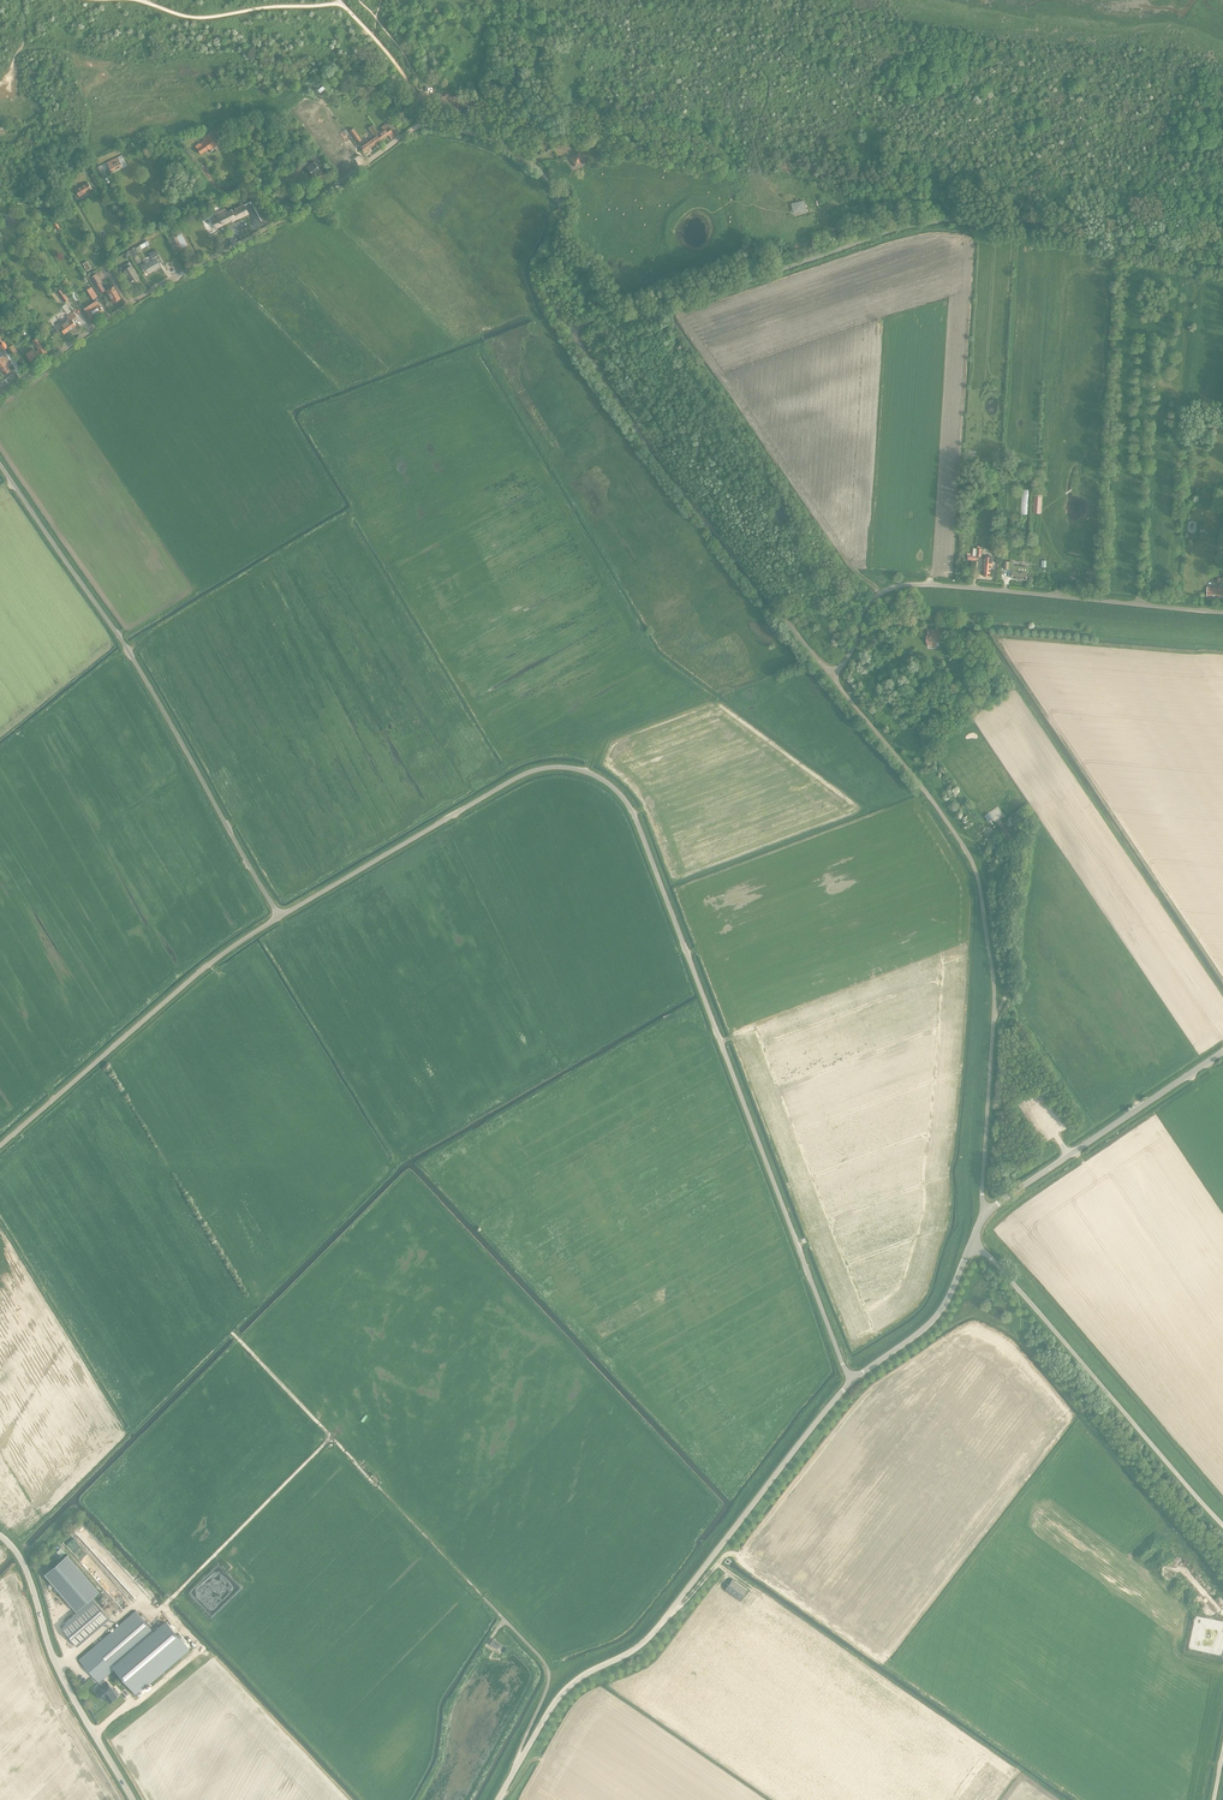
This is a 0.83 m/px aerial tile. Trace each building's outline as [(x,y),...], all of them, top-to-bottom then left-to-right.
[(378,130),(377,131),(378,132),(377,133),(379,134),(378,135),(379,136),(379,137),(381,140),(388,135),(391,139),(395,136),(386,123),(382,126),(383,128),(379,132),(378,130)] [(353,128),(350,130),(358,142),(362,139),(353,128)] [(374,137),(360,146),(364,152),(381,140),(379,137),(379,136),(378,135),(379,134),(377,133),(378,132),(377,131),(376,129),(371,132),(374,137)] [(197,148),(200,154),(208,148),(209,149),(217,144),(210,133),(202,138),(205,143),(197,148)] [(376,155),(385,148),(382,144),(373,151),(376,155)] [(569,157),(574,166),(580,163),(579,160),(582,158),(579,152),(569,157)] [(307,167),(311,173),(312,172),(317,177),(323,172),(316,164),(320,161),(315,154),(310,157),(314,162),(307,167)] [(107,162),(111,172),(122,167),(118,157),(107,162)] [(96,168),(101,177),(103,176),(105,175),(100,166),(96,168)] [(75,189),(76,191),(79,196),(92,188),(88,182),(75,189)] [(249,206),(247,207),(245,204),(240,207),(238,205),(230,209),(231,211),(225,214),(229,222),(240,216),(248,212),(249,214),(261,208),(257,200),(249,204),(249,206)] [(791,203),(794,213),(801,211),(801,213),(807,211),(804,200),(791,203)] [(176,245),(172,237),(167,239),(172,247),(176,245)] [(129,250),(130,253),(133,258),(137,255),(133,248),(129,250)] [(149,253),(152,258),(158,255),(156,250),(149,253)] [(147,271),(148,273),(159,266),(155,259),(143,265),(141,266),(145,272),(147,271)] [(127,275),(124,277),(127,282),(130,281),(138,277),(132,265),(130,261),(119,267),(121,271),(123,270),(127,275)] [(90,277),(95,285),(101,281),(96,273),(93,275),(90,277)] [(117,292),(118,291),(114,285),(106,291),(113,302),(120,298),(117,292)] [(89,308),(85,310),(87,314),(91,320),(104,311),(99,303),(99,304),(97,300),(98,299),(96,296),(97,296),(91,287),(87,289),(95,301),(88,306),(89,308)] [(57,292),(64,302),(68,299),(61,289),(57,292)] [(73,291),(70,293),(75,301),(78,299),(73,291)] [(58,325),(64,333),(76,325),(73,320),(77,317),(73,311),(67,316),(68,318),(58,325)] [(30,349),(23,353),(29,363),(41,355),(40,354),(43,352),(41,348),(42,348),(35,337),(30,340),(36,351),(32,353),(30,349)] [(9,347),(12,351),(20,364),(24,361),(16,349),(12,344),(9,347)] [(9,363),(4,354),(0,357),(0,369),(4,375),(10,371),(8,367),(9,366),(8,364),(9,363)] [(1042,495),(1034,494),(1033,513),(1040,513),(1042,495)] [(983,575),(990,576),(992,557),(985,556),(983,575)] [(1011,578),(1027,579),(1028,567),(1012,565),(1011,578)] [(1222,597),(1222,587),(1208,586),(1207,586),(1206,596),(1222,597)] [(928,630),(928,635),(926,635),(927,641),(940,641),(940,629),(930,630),(928,630)] [(99,1592),(67,1554),(44,1574),(76,1612),(99,1592)] [(726,1589),(741,1599),(748,1589),(733,1579),(726,1589)] [(92,1600),(61,1627),(63,1629),(70,1637),(75,1643),(77,1646),(109,1619),(92,1600)] [(135,1610),(79,1659),(93,1675),(98,1682),(99,1682),(102,1685),(96,1691),(102,1699),(105,1697),(109,1702),(117,1696),(116,1695),(119,1693),(115,1688),(114,1689),(107,1681),(107,1682),(103,1678),(115,1668),(116,1669),(136,1693),(189,1647),(167,1623),(155,1633),(153,1631),(135,1610)] [(490,1644),(498,1649),(501,1643),(493,1639),(490,1644)]
